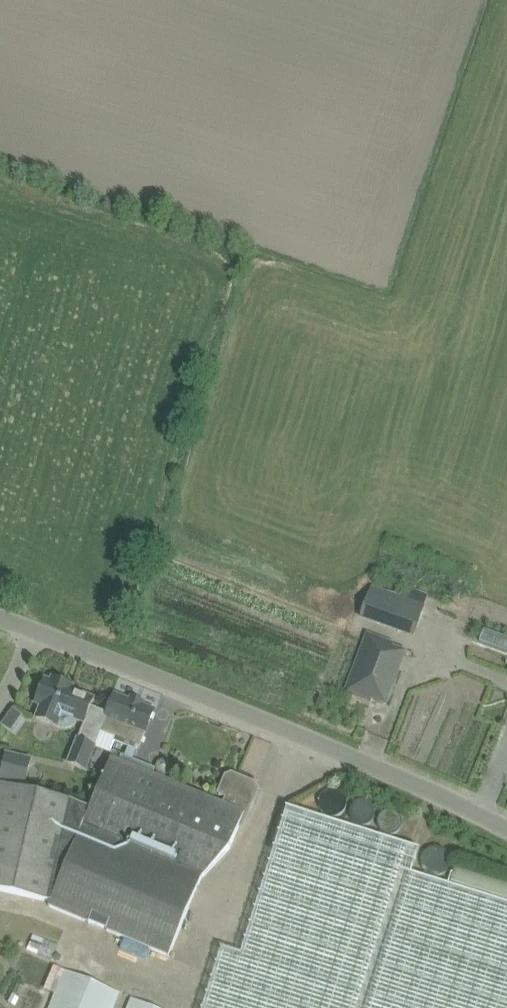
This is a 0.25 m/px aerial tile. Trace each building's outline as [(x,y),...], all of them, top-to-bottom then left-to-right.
[(372,588),(361,617),(415,636),(419,623),(420,623),(425,607),(405,600),(372,588)] [(368,635),(346,692),(372,702),(373,699),(386,704),(403,661),(389,656),(394,645),(368,635)] [(46,679),(36,703),(42,705),(37,718),(50,723),(58,726),(61,728),(65,728),(68,728),(71,727),(74,726),(77,723),(79,720),(85,723),(79,739),(69,763),(86,770),(101,731),(109,713),(108,713),(92,706),(95,698),(72,689),(64,686),(65,683),(53,678),(51,681),(46,679)] [(109,713),(101,731),(141,746),(155,710),(115,694),(108,713),(109,713)] [(202,881),(230,850),(241,825),(248,806),(250,807),(258,789),(256,784),(232,774),(227,776),(220,795),(226,797),(224,804),(152,774),(154,770),(114,753),(107,772),(92,808),(77,802),(77,801),(0,784),(0,786),(0,890),(51,902),(50,907),(170,957),(202,881)] [(26,785),(32,760),(7,754),(1,780),(26,785)] [(452,886),(412,873),(420,849),(289,808),(283,827),(250,932),(242,955),(221,948),(202,1007),(506,1007),(506,903),(452,886)] [(66,970),(56,966),(46,990),(55,994),(49,1007),(116,1007),(122,994),(66,970)] [(132,998),(128,1007),(156,1007),(132,998)]
